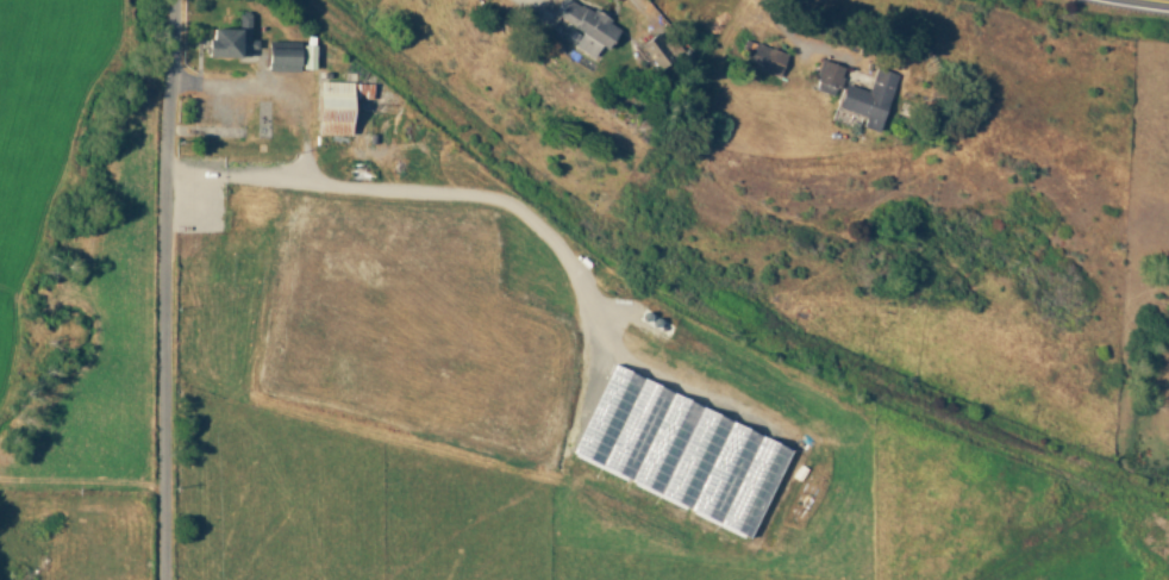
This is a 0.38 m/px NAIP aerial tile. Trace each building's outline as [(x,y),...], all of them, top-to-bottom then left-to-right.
[(598,45),(605,49),(618,27),(572,0),(562,0),(553,16),(580,31),(572,46),(591,57),(598,45)] [(248,14),(236,14),(237,28),(204,28),(205,55),(255,54),(255,39),(249,39),(248,14)] [(657,70),(680,48),(660,27),(637,48),(657,70)] [(785,53),(743,40),(737,61),(778,75),(785,53)] [(313,44),(301,44),(300,68),(313,69),(313,44)] [(297,72),(297,47),(266,45),(265,71),(297,72)] [(844,67),(821,59),(810,88),(834,96),(844,67)] [(835,107),(863,116),(859,126),(876,132),(896,74),(875,67),(867,91),(843,84),(835,107)] [(348,135),(348,82),(315,82),(314,134),(348,135)]
